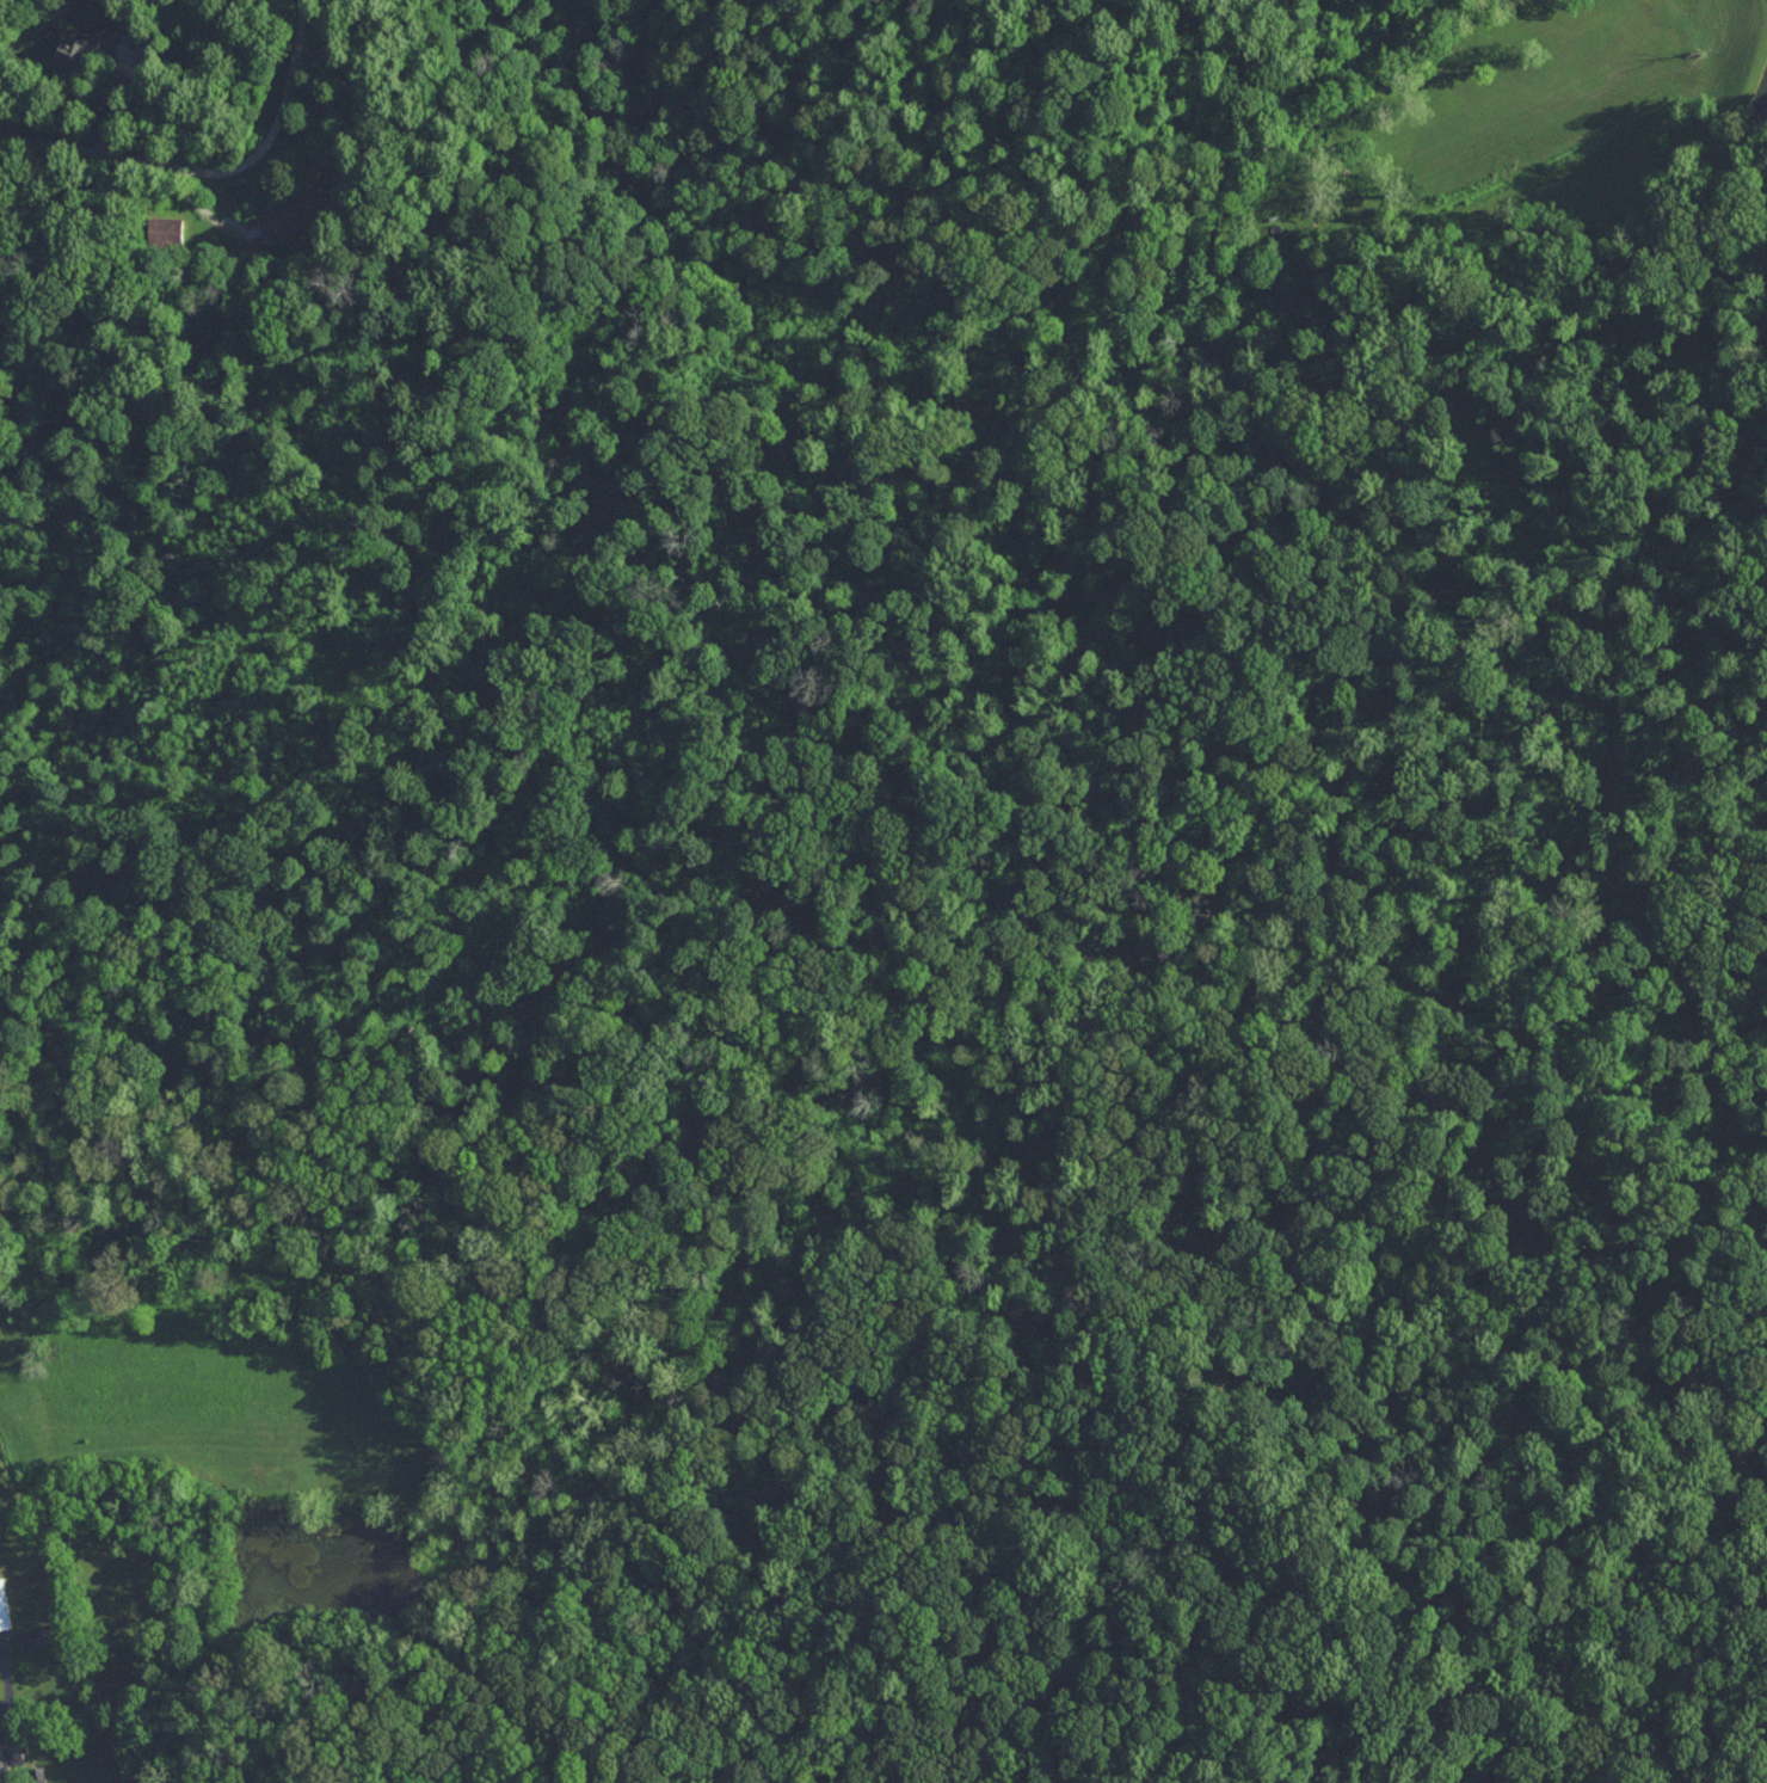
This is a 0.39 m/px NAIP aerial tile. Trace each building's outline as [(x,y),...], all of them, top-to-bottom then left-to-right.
[(91,39),(64,29),(50,67),(78,77),(91,39)] [(182,216),(148,216),(148,239),(182,240),(182,216)] [(5,1575),(0,1576),(0,1627),(10,1626),(5,1575)] [(25,1766),(20,1743),(7,1746),(4,1732),(0,1733),(0,1771),(25,1766)]
